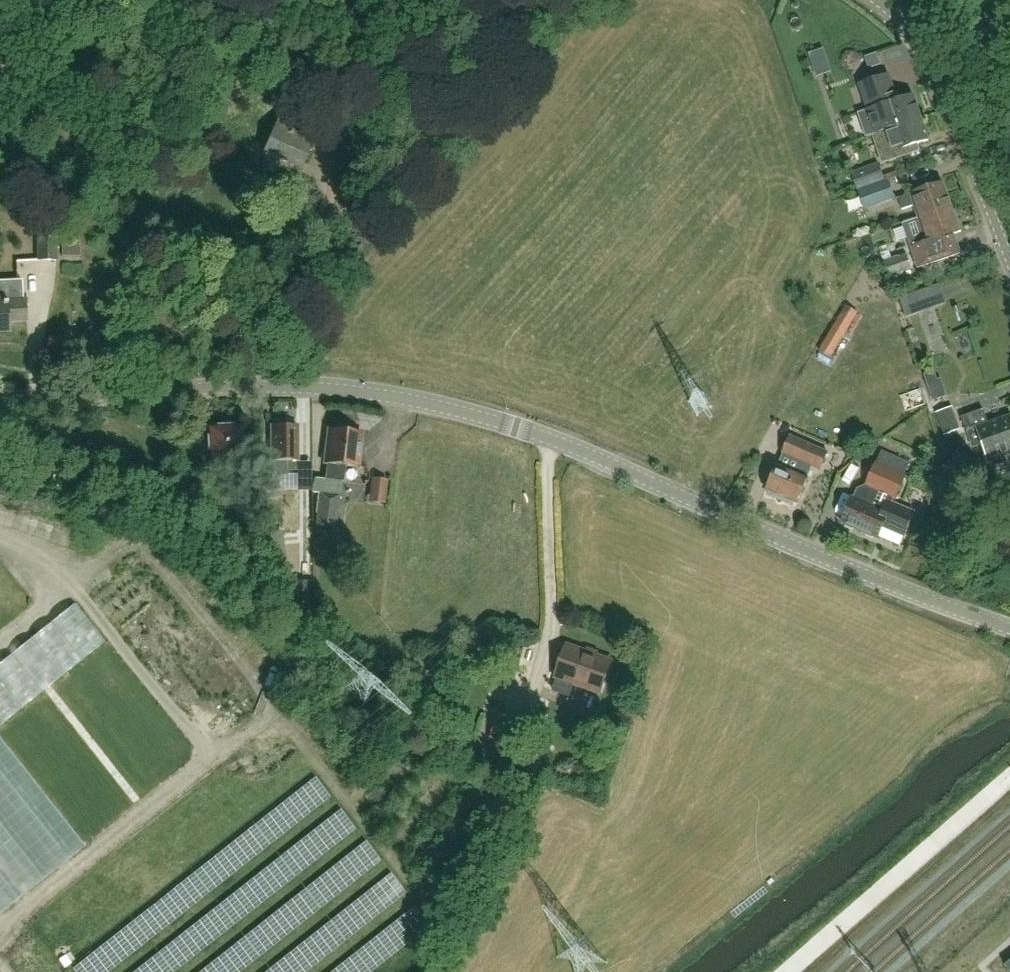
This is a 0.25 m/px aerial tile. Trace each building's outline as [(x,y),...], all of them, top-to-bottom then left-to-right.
[(868,111),(858,115),(866,137),(867,137),(877,133),(876,131),(921,116),(914,95),(896,101),(893,93),(895,93),(889,75),(859,85),(866,103),(869,102),(872,110),(868,111)] [(302,169),(315,140),(330,147),(339,126),(323,119),(317,132),(301,125),(303,121),(281,112),(263,151),(302,169)] [(921,116),(876,131),(877,133),(887,163),(920,151),(918,144),(929,140),(921,116)] [(858,190),(885,180),(883,175),(879,164),(852,174),(858,190)] [(897,176),(895,171),(883,175),(885,180),(897,176)] [(865,211),(896,199),(890,185),(898,182),(896,178),(858,192),(865,211)] [(950,206),(942,181),(909,192),(909,193),(896,197),(901,210),(914,205),(918,217),(950,206)] [(959,231),(950,206),(918,217),(905,222),(913,245),(921,267),(962,253),(955,232),(959,231)] [(55,261),(55,227),(37,227),(36,261),(55,261)] [(908,254),(884,262),(887,274),(888,277),(913,269),(908,254)] [(25,300),(0,301),(0,330),(8,330),(8,320),(26,319),(25,300)] [(846,306),(820,352),(832,359),(858,312),(846,306)] [(932,372),(925,374),(928,385),(938,381),(938,380),(938,379),(935,371),(932,372)] [(920,389),(901,396),(906,411),(925,404),(920,389)] [(952,408),(936,413),(944,436),(960,431),(952,408)] [(989,424),(984,411),(962,419),(973,449),(983,446),(988,459),(990,459),(993,467),(1008,462),(1005,455),(1009,453),(1009,416),(989,424)] [(297,461),(297,426),(270,426),(270,461),(265,461),(266,476),(288,476),(288,470),(295,470),(295,461),(297,461)] [(243,459),(241,427),(207,429),(209,461),(229,460),(230,481),(261,480),(260,462),(258,462),(257,458),(243,459)] [(356,470),(361,434),(328,430),(324,466),(326,466),(324,481),(342,484),(344,468),(356,470)] [(807,478),(812,466),(820,469),(827,452),(790,437),(783,453),(783,454),(778,466),(767,490),(770,491),(768,495),(792,505),(794,502),(797,503),(807,478)] [(893,504),(905,477),(911,462),(882,450),(866,487),(858,489),(853,499),(852,498),(842,523),(865,533),(865,536),(872,539),(874,537),(878,538),(883,527),(904,536),(914,512),(893,504)] [(335,532),(339,496),(311,493),(312,513),(317,514),(315,530),(335,532)] [(313,583),(295,583),(295,620),(314,620),(313,583)] [(2,663),(0,664),(0,725),(104,640),(76,605),(2,663)] [(600,694),(611,663),(566,646),(555,678),(557,679),(552,690),(570,697),(574,685),(600,694)] [(84,843),(0,736),(0,910),(84,843)] [(1009,901),(1009,872),(999,881),(1004,888),(989,899),(997,911),(1009,901)]
